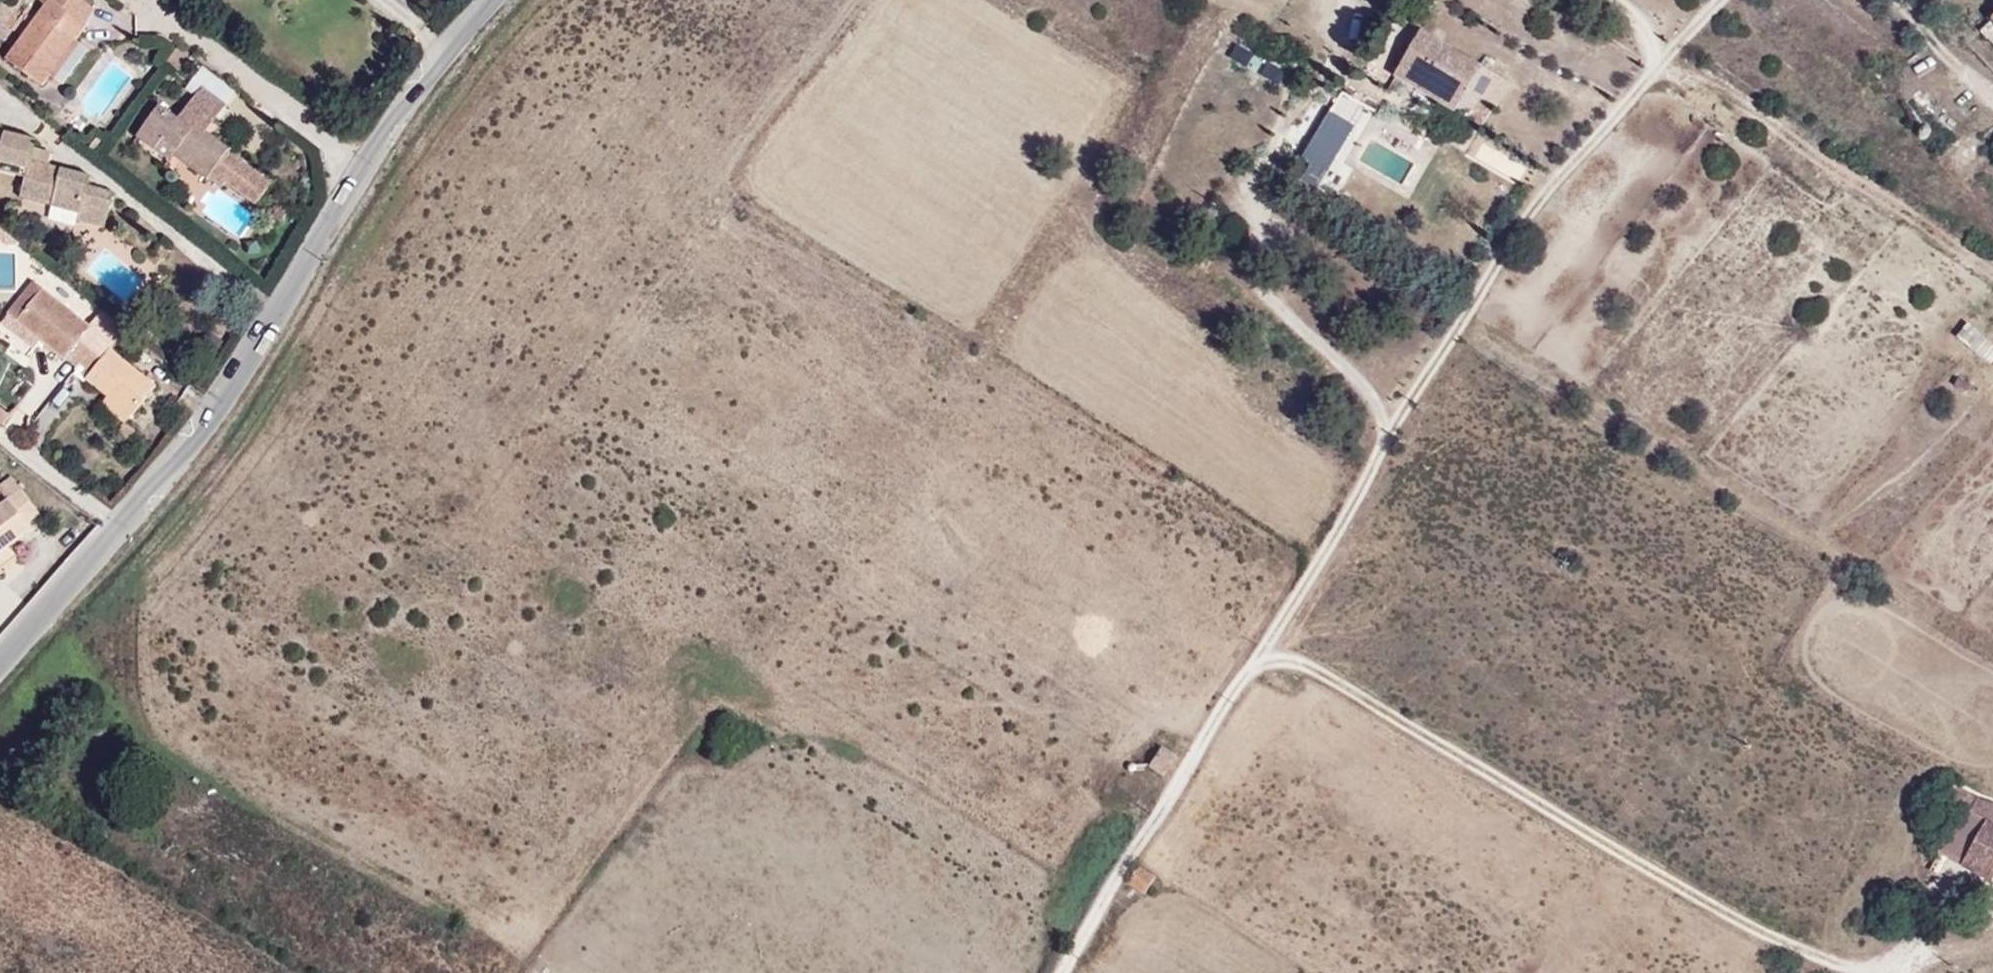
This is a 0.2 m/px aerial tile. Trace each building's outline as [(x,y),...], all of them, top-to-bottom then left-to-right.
[(87,24),(84,21),(93,10),(81,0),(39,0),(44,4),(2,56),(38,85),(87,24)] [(1982,10),(1992,21),(1992,0),(1982,10)] [(1481,62),(1406,30),(1375,81),(1448,111),(1481,62)] [(234,150),(209,130),(228,106),(202,85),(177,115),(163,103),(137,135),(156,150),(166,138),(183,151),(178,157),(208,182),(213,177),(234,151),(234,150)] [(1336,91),(1295,174),(1333,192),(1374,110),(1336,91)] [(87,175),(45,163),(25,157),(29,143),(31,138),(1,130),(0,129),(0,162),(22,169),(19,178),(13,197),(70,214),(73,203),(102,212),(108,193),(84,186),(87,175)] [(178,157),(183,151),(166,138),(156,150),(172,164),(178,157)] [(45,163),(49,149),(29,143),(25,157),(45,163)] [(245,160),(234,151),(213,177),(224,186),(228,181),(245,160)] [(276,185),(245,160),(228,181),(259,206),(276,185)] [(22,169),(0,162),(0,172),(19,178),(22,169)] [(97,229),(102,212),(73,203),(70,214),(68,220),(97,229)] [(275,211),(269,220),(275,224),(281,215),(275,211)] [(13,324),(42,290),(32,281),(3,316),(13,324)] [(80,361),(110,326),(114,321),(98,309),(85,325),(42,290),(13,324),(38,345),(61,364),(70,353),(80,361)] [(38,345),(13,324),(6,332),(32,353),(38,345)] [(156,391),(110,353),(123,336),(110,326),(80,361),(75,368),(85,376),(82,379),(107,399),(131,420),(156,391)] [(131,420),(107,399),(98,410),(123,430),(131,420)] [(0,407),(0,424),(3,427),(12,417),(0,407)] [(30,523),(43,513),(21,485),(2,500),(0,498),(0,569),(21,553),(16,547),(36,531),(30,523)] [(1157,772),(1172,755),(1156,741),(1141,758),(1157,772)] [(1950,794),(1956,785),(1948,780),(1942,789),(1950,794)] [(1986,796),(1967,793),(1962,803),(1981,814),(1962,847),(1957,844),(1951,854),(1992,879),(1992,799),(1986,796)] [(1962,847),(1981,814),(1962,803),(1958,801),(1933,844),(1951,854),(1957,844),(1962,847)] [(1136,890),(1147,874),(1131,862),(1119,879),(1136,890)]
